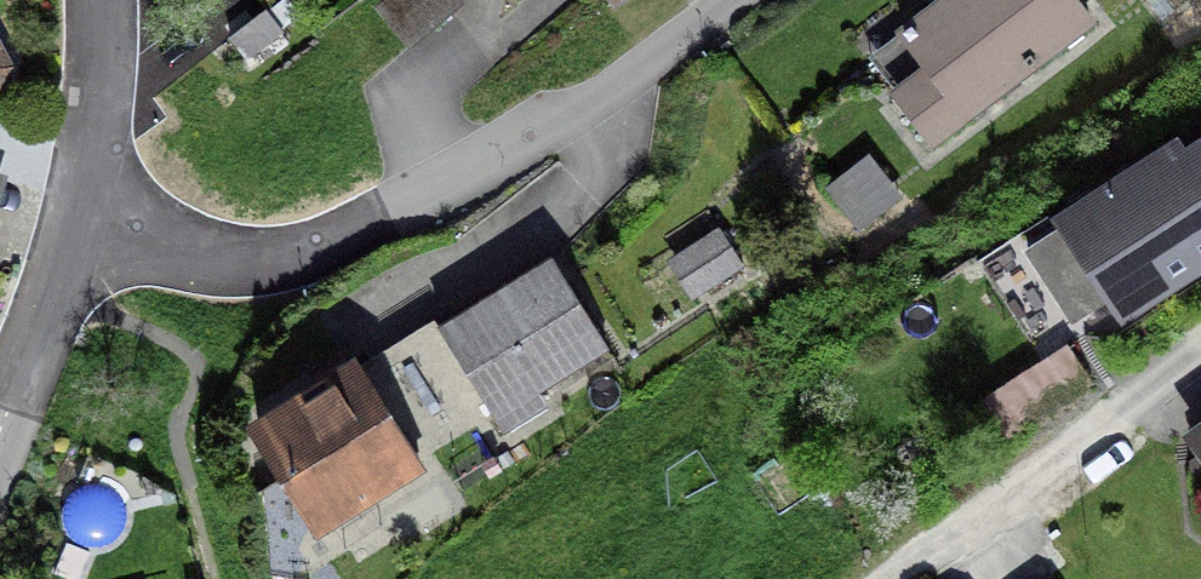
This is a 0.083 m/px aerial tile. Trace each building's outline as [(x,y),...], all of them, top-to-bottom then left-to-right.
[(403,42),(450,2),(448,0),(394,0),(379,13),(403,42)] [(1065,0),(941,0),(897,34),(933,83),(899,109),(927,146),(1084,26),(1065,0)] [(277,35),(260,13),(225,41),(241,63),(277,35)] [(1178,168),(1170,157),(1064,226),(1119,309),(1200,256),(1200,153),(1178,168)] [(690,296),(730,269),(710,238),(653,276),(662,290),(679,279),(690,296)] [(602,350),(547,262),(434,332),(489,421),(602,350)] [(1069,362),(986,413),(1010,450),(1092,399),(1069,362)] [(315,528),(407,470),(346,373),(253,431),(315,528)]
